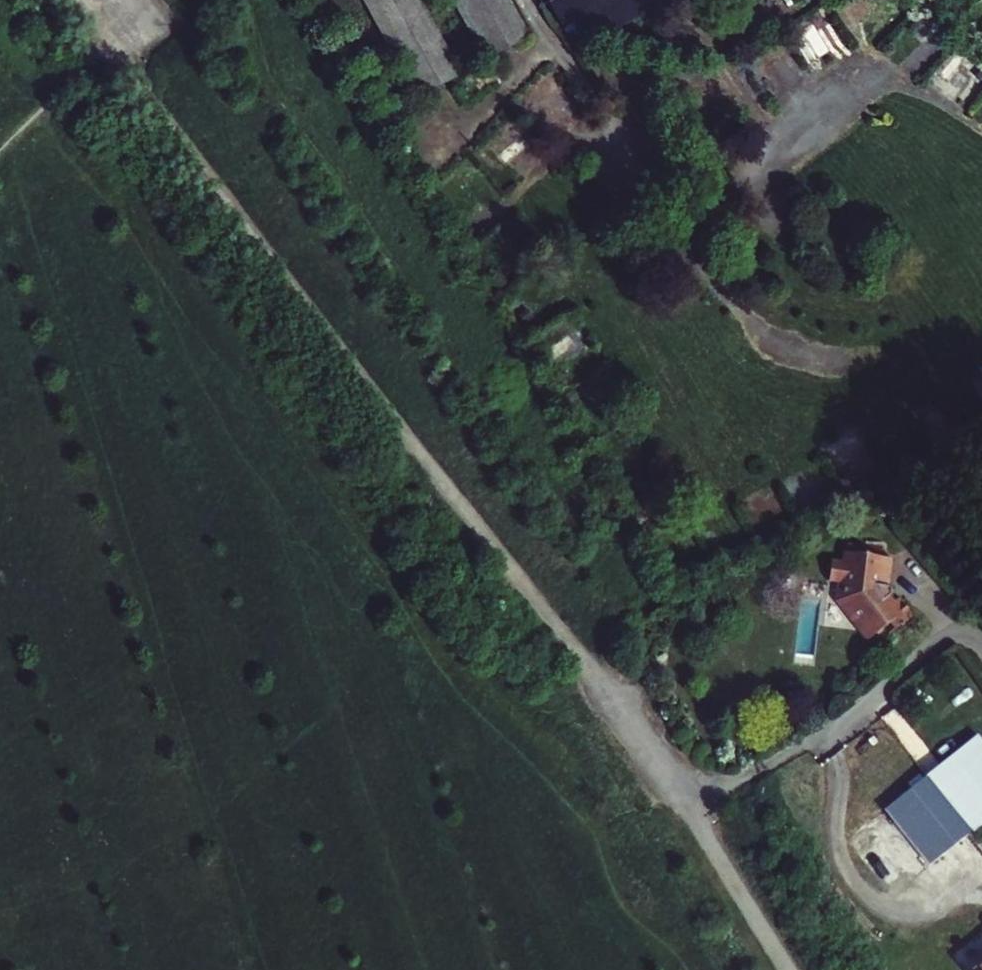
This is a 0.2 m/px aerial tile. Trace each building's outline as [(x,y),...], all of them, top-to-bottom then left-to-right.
[(407,79),(418,99),(460,76),(418,0),(364,0),(407,79)] [(487,60),(528,37),(508,0),(454,0),(487,60)] [(549,2),(576,51),(645,14),(637,0),(553,0),(549,2)] [(801,34),(814,59),(843,44),(829,19),(801,34)] [(538,339),(551,363),(577,348),(563,325),(538,339)] [(828,581),(837,583),(845,584),(844,597),(849,604),(845,607),(854,619),(860,619),(859,624),(869,637),(884,626),(890,632),(912,614),(901,599),(895,598),(890,602),(886,596),(889,594),(889,585),(892,557),(882,556),(884,546),(864,544),(863,549),(846,546),(844,563),(831,561),(828,581)] [(845,584),(837,583),(834,601),(866,640),(869,637),(859,624),(860,619),(854,619),(845,607),(849,604),(844,597),(845,584)] [(928,776),(846,840),(892,897),(973,832),(981,825),(981,742),(977,736),(928,776)]
